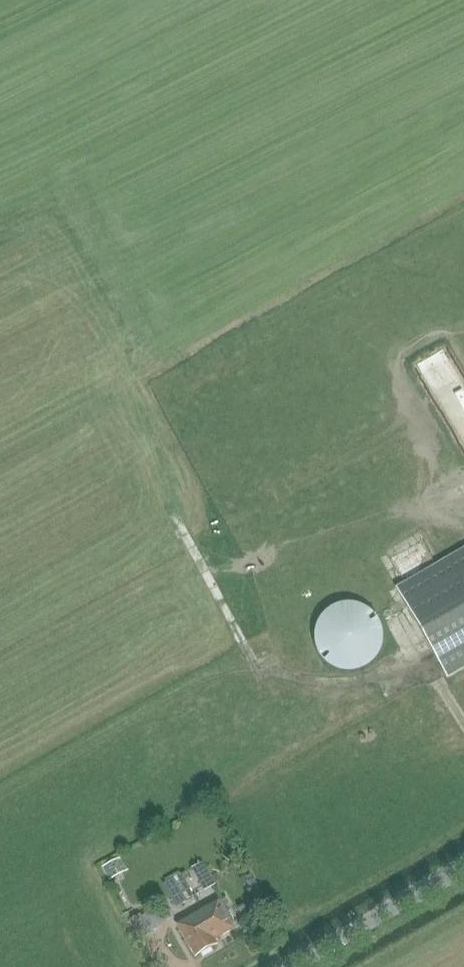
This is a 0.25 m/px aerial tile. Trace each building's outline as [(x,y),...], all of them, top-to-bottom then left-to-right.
[(432,346),(405,359),(417,382),(443,370),(432,346)] [(450,400),(458,419),(463,416),(463,412),(458,397),(450,400)] [(407,606),(448,679),(463,670),(463,549),(396,588),(407,606)] [(379,655),(381,650),(383,645),(383,640),(383,634),(382,629),(380,624),(377,619),(374,615),(370,611),(365,608),(360,606),(355,605),(349,604),(343,605),(337,606),(332,609),(327,612),(323,616),(319,621),(317,626),(315,631),(314,636),(315,642),(315,647),(317,652),(320,657),(323,661),(327,665),(331,669),(337,671),(342,673),(348,673),(354,673),(360,671),(364,669),(369,666),(373,663),(376,659),(379,655)] [(163,883),(177,908),(194,898),(180,874),(163,883)] [(176,924),(195,957),(218,944),(216,940),(235,929),(219,900),(176,924)] [(128,922),(139,941),(160,928),(151,912),(147,911),(128,922)]
